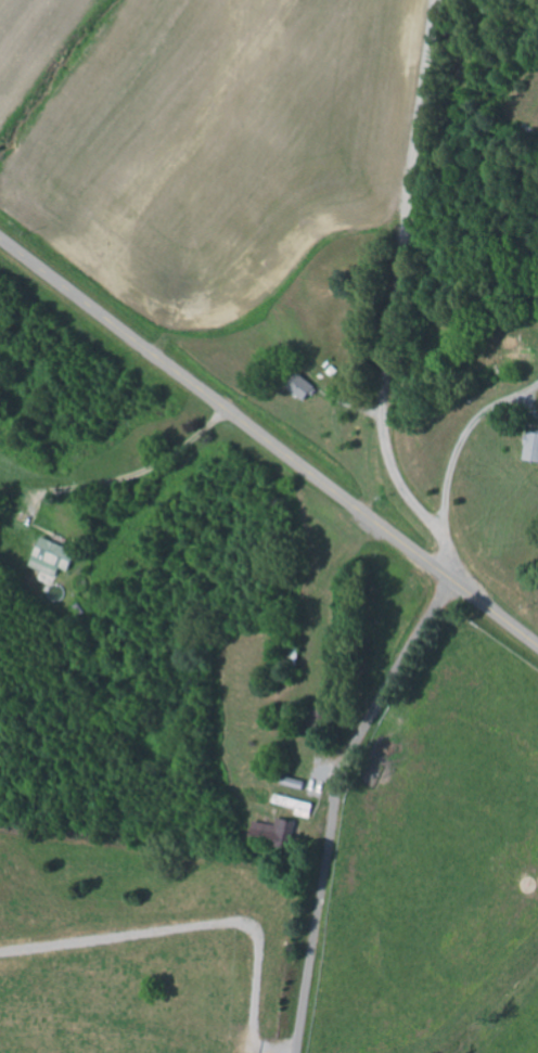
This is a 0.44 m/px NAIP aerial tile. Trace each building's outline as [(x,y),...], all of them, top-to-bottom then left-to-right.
[(308,401),(319,386),(302,373),(290,388),(308,401)] [(537,462),(537,432),(533,431),(528,460),(537,462)] [(63,568),(72,572),(80,552),(46,537),(33,567),(59,578),(63,568)] [(275,836),(273,841),(293,847),(300,823),(278,817),(275,829),(260,824),(258,831),(275,836)]
